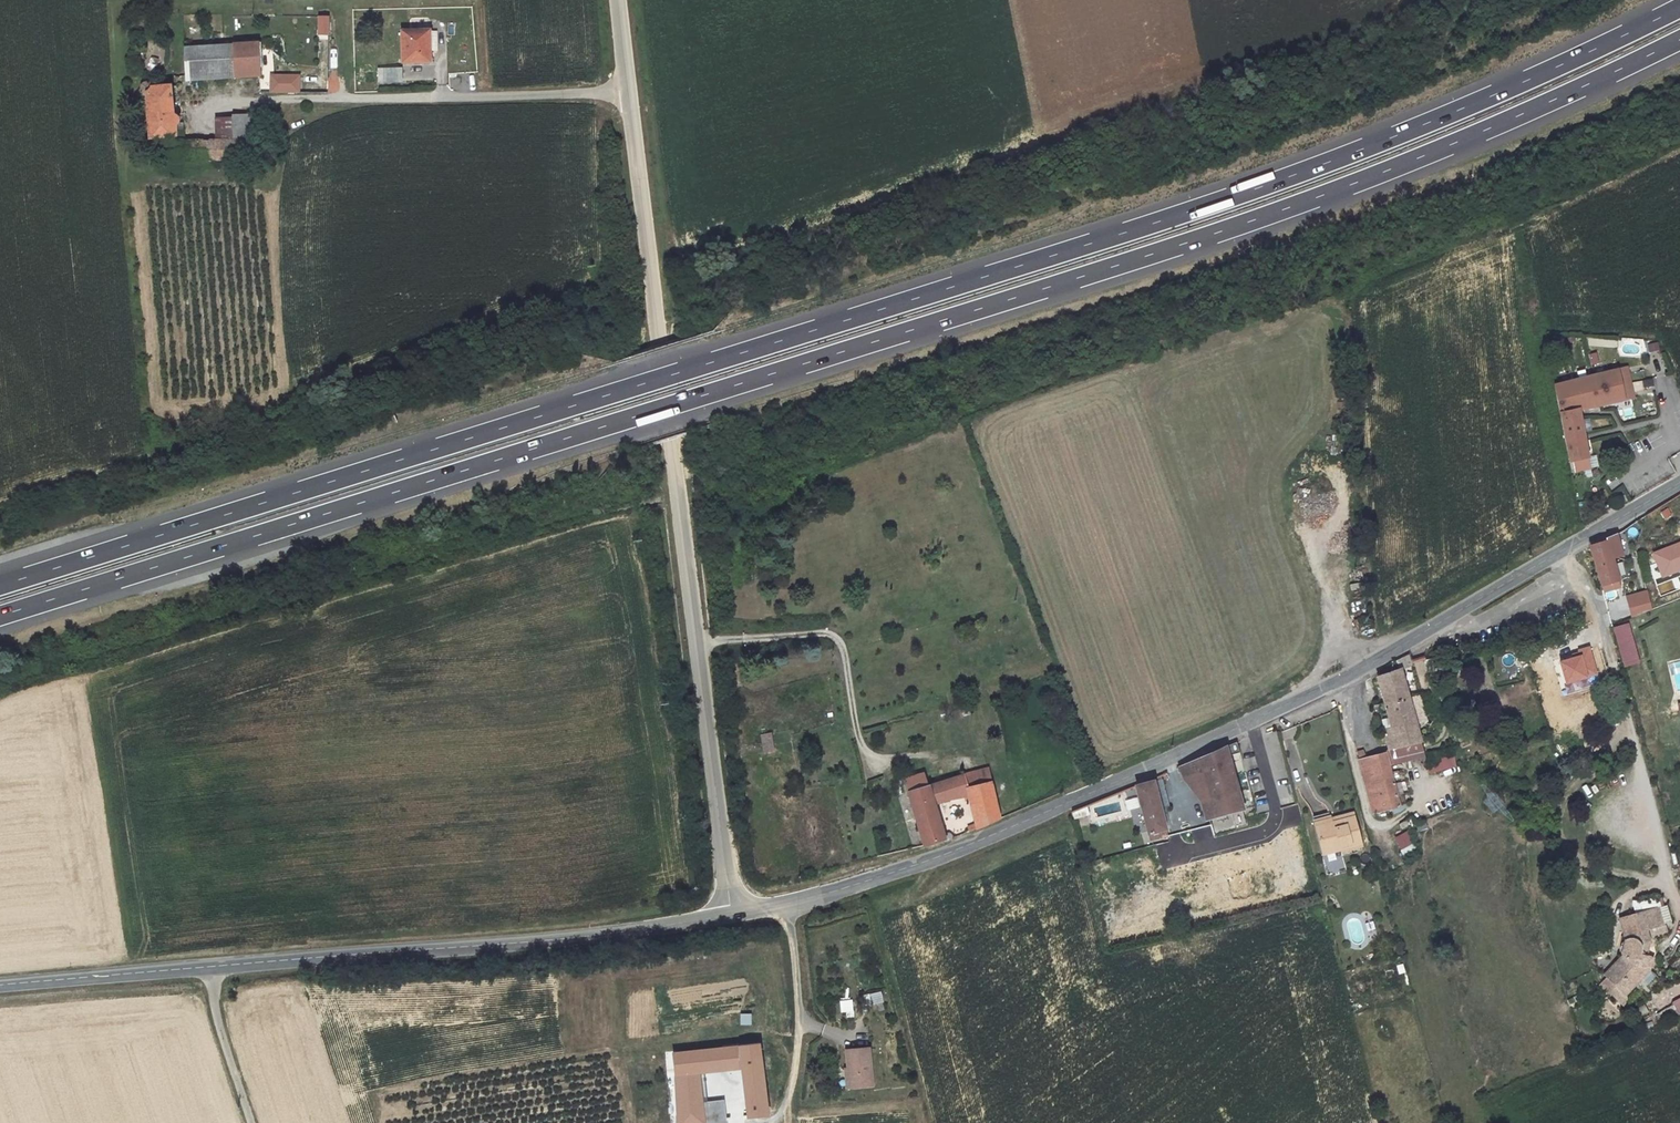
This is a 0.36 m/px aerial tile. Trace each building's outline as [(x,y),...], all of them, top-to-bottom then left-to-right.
[(315,15),(315,35),(326,35),(327,15),(315,15)] [(429,30),(402,31),(403,62),(430,61),(429,51),(429,31),(429,30)] [(437,31),(429,31),(429,51),(437,51),(437,31)] [(258,43),(234,45),(235,72),(259,71),(258,43)] [(336,65),(335,44),(328,45),(329,65),(336,65)] [(234,45),(185,48),(187,81),(236,77),(235,72),(234,45)] [(401,69),(379,70),(379,82),(401,81),(401,69)] [(263,73),(263,92),(303,92),(303,73),(263,73)] [(147,94),(150,138),(171,135),(173,135),(173,126),(175,125),(177,124),(178,123),(179,121),(179,119),(177,116),(175,115),(173,114),(170,86),(153,87),(152,85),(150,84),(149,83),(146,83),(144,84),(142,85),(141,88),(141,90),(142,92),(144,93),(147,94)] [(257,114),(216,119),(217,141),(244,140),(244,143),(257,143),(257,114)] [(217,141),(171,141),(171,160),(251,160),(251,153),(257,153),(257,143),(244,143),(244,140),(217,141)] [(1657,338),(1645,341),(1647,351),(1659,348),(1657,338)] [(1564,367),(1568,382),(1604,373),(1600,358),(1564,367)] [(1568,382),(1555,385),(1560,413),(1578,409),(1578,410),(1632,398),(1625,368),(1604,373),(1568,382)] [(1565,440),(1569,462),(1571,461),(1587,457),(1578,410),(1578,409),(1560,413),(1565,440)] [(1587,457),(1571,461),(1573,471),(1590,468),(1587,457)] [(1618,586),(1616,581),(1617,580),(1611,552),(1620,550),(1620,551),(1621,551),(1617,534),(1606,539),(1607,542),(1591,546),(1603,591),(1618,586)] [(1624,594),(1629,615),(1651,610),(1646,589),(1624,594)] [(1618,641),(1624,639),(1621,630),(1615,631),(1618,641)] [(1635,662),(1628,639),(1617,642),(1624,666),(1635,662)] [(1358,759),(1373,814),(1400,808),(1388,765),(1419,757),(1424,756),(1417,729),(1427,722),(1419,696),(1408,699),(1400,670),(1412,665),(1408,654),(1396,661),(1399,669),(1377,676),(1385,705),(1379,707),(1389,749),(1385,752),(1364,757),(1358,759)] [(1489,677),(1481,681),(1487,693),(1496,689),(1489,677)] [(1670,705),(1672,712),(1679,711),(1679,703),(1670,705)] [(758,734),(762,754),(774,751),(770,732),(758,734)] [(1206,820),(1243,809),(1226,746),(1178,767),(1184,780),(1201,772),(1206,790),(1194,793),(1201,801),(1206,820)] [(1452,752),(1425,760),(1426,764),(1430,774),(1456,766),(1452,752)] [(990,782),(987,768),(964,775),(968,788),(990,782)] [(923,772),(905,778),(908,792),(927,786),(923,772)] [(1194,793),(1206,790),(1201,772),(1184,780),(1194,793)] [(964,775),(928,786),(934,804),(948,799),(969,796),(967,788),(968,788),(964,775)] [(1168,806),(1160,775),(1153,779),(1153,781),(1166,829),(1169,828),(1164,807),(1168,806)] [(1166,829),(1153,781),(1135,786),(1149,840),(1164,836),(1166,833),(1167,833),(1166,829)] [(968,788),(967,788),(969,796),(977,828),(999,818),(990,782),(968,788)] [(908,792),(907,792),(924,846),(945,839),(934,804),(928,786),(927,786),(908,792)] [(1088,811),(1086,806),(1074,811),(1075,815),(1088,811)] [(1330,819),(1329,812),(1313,817),(1314,823),(1330,819)] [(1331,822),(1354,816),(1353,813),(1330,819),(1331,822)] [(1361,846),(1354,816),(1331,822),(1330,819),(1314,823),(1323,854),(1340,849),(1341,851),(1361,846)] [(1414,823),(1417,832),(1427,828),(1424,819),(1414,823)] [(1209,882),(1198,839),(1214,835),(1211,824),(1182,831),(1167,836),(1181,890),(1209,882)] [(1402,858),(1418,852),(1409,830),(1393,837),(1402,858)] [(1383,889),(1389,909),(1396,907),(1390,887),(1383,889)] [(1640,944),(1649,941),(1646,930),(1649,929),(1650,934),(1656,932),(1657,933),(1667,930),(1665,923),(1670,921),(1665,906),(1661,907),(1658,897),(1640,902),(1632,901),(1635,914),(1620,918),(1623,930),(1627,929),(1629,938),(1625,939),(1621,954),(1622,956),(1614,964),(1617,967),(1607,977),(1625,994),(1640,979),(1638,977),(1642,974),(1643,975),(1649,970),(1652,958),(1646,956),(1645,956),(1641,951),(1641,949),(1641,946),(1640,944)] [(1646,956),(1649,941),(1640,944),(1641,946),(1641,949),(1641,951),(1645,956),(1646,956)] [(1607,977),(1617,967),(1614,964),(1604,974),(1607,977)] [(1624,1005),(1625,994),(1607,977),(1601,983),(1624,1005)] [(880,991),(867,993),(869,1006),(882,1004),(880,991)] [(839,1016),(852,1014),(850,997),(837,999),(839,1016)] [(1644,1004),(1634,1009),(1637,1016),(1647,1011),(1644,1004)] [(1678,1015),(1675,1008),(1667,1012),(1671,1018),(1678,1015)] [(738,1012),(738,1024),(749,1024),(750,1012),(738,1012)] [(741,1067),(747,1117),(768,1114),(759,1044),(673,1053),(675,1076),(677,1112),(677,1122),(702,1122),(704,1122),(701,1100),(699,1083),(697,1072),(708,1071),(741,1067)] [(869,1048),(846,1050),(848,1068),(850,1088),(872,1085),(869,1048)] [(708,1082),(708,1071),(697,1072),(699,1083),(708,1082)] [(725,1097),(701,1100),(704,1122),(706,1122),(725,1120),(729,1119),(725,1097)]
